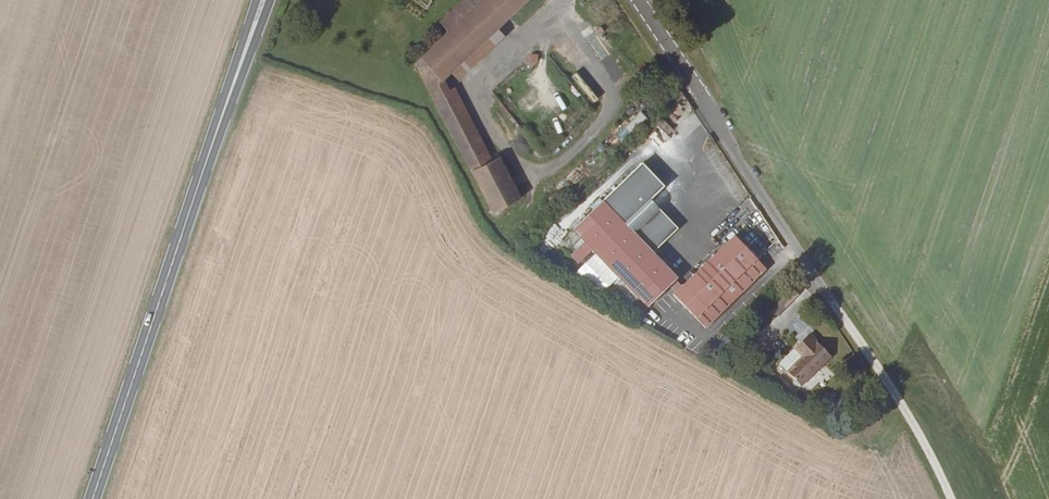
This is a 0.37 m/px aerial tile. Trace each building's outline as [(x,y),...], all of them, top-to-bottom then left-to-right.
[(417,58),(432,88),(474,171),(497,159),(456,77),(511,26),(503,17),(486,0),(479,0),(448,29),(417,58)] [(438,18),(448,29),(479,0),(456,0),(438,18)] [(503,17),(515,7),(508,0),(486,0),(503,17)] [(367,8),(364,15),(378,19),(380,12),(367,8)] [(531,51),(527,61),(534,64),(539,55),(531,51)] [(664,113),(675,125),(695,108),(684,96),(664,113)] [(623,140),(647,117),(641,111),(618,134),(623,140)] [(661,142),(673,128),(666,122),(661,128),(659,126),(651,134),(661,142)] [(497,159),(474,171),(494,210),(522,195),(503,157),(497,159)] [(610,199),(577,228),(652,306),(684,278),(610,199)] [(699,277),(680,293),(711,328),(772,271),(742,236),(699,277)] [(794,286),(780,298),(789,308),(803,296),(794,286)] [(789,308),(780,298),(769,308),(778,318),(789,308)] [(807,358),(791,371),(804,386),(836,356),(816,334),(800,349),(807,358)] [(783,362),(791,371),(807,358),(800,349),(783,362)] [(882,427),(897,421),(894,414),(879,420),(882,427)]
